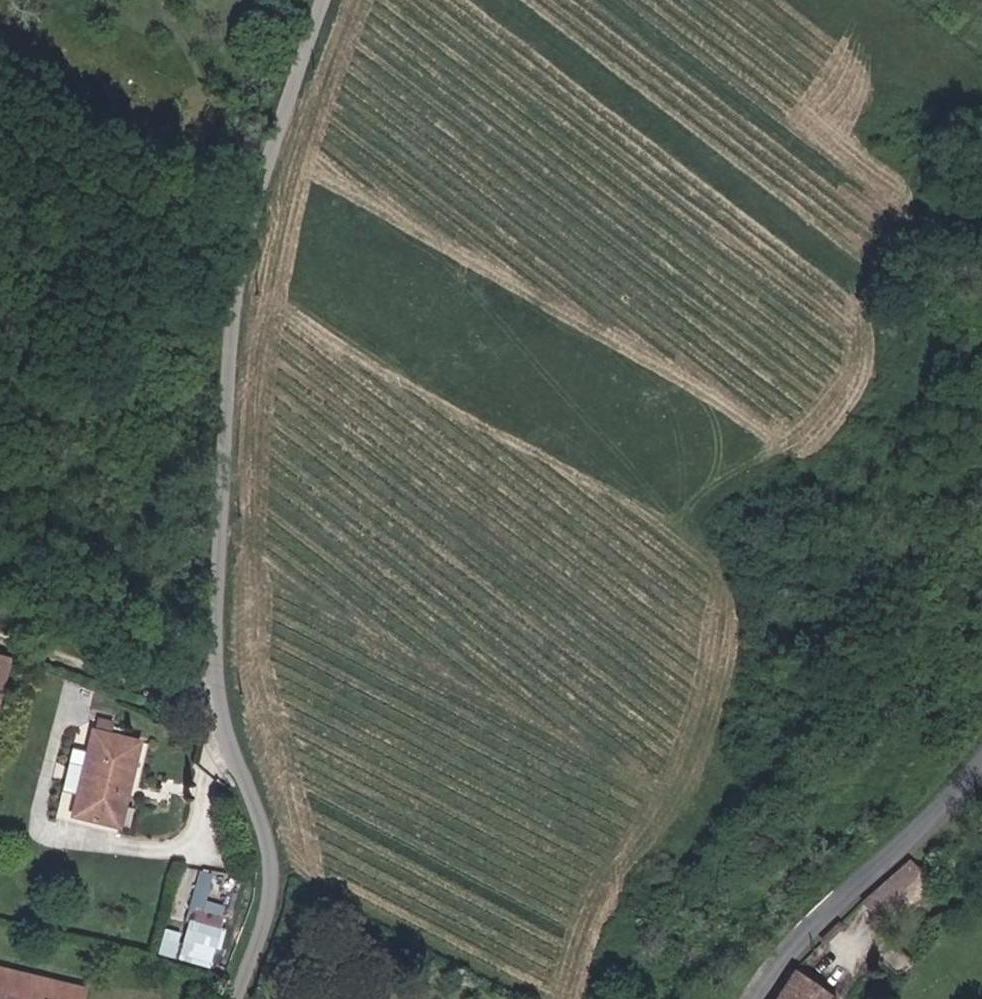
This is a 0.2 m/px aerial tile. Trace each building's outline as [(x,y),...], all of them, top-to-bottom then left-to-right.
[(118,826),(139,737),(110,730),(112,719),(99,716),(97,727),(92,726),(71,815),(118,826)] [(934,884),(911,859),(866,900),(888,924),(934,884)] [(224,908),(197,903),(193,919),(220,925),(224,908)] [(0,967),(0,998),(86,998),(89,986),(0,967)] [(785,998),(841,998),(803,973),(785,998)]
